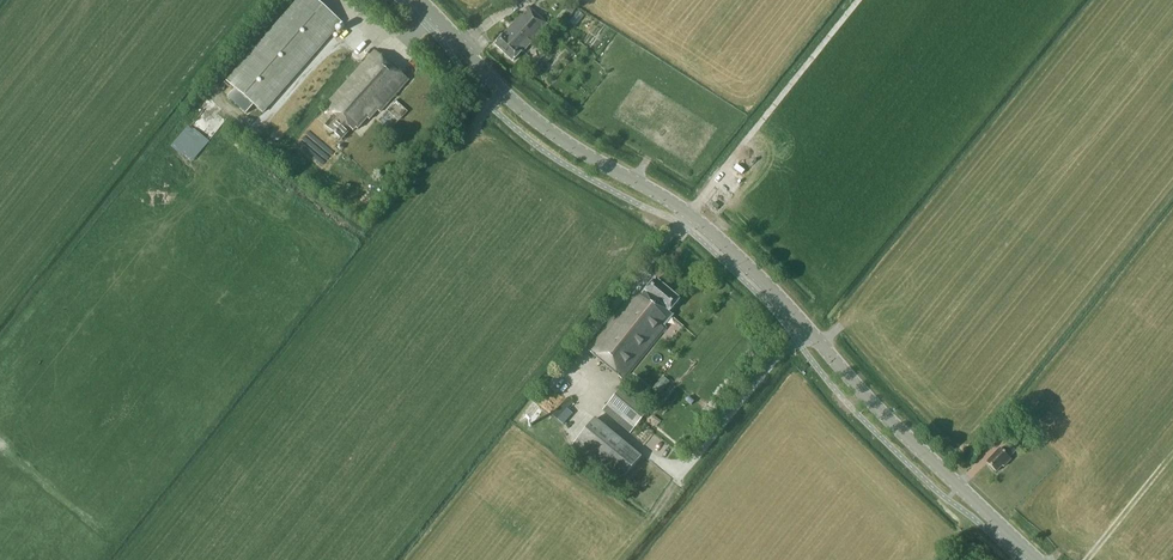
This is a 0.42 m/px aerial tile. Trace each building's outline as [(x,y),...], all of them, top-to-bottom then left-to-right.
[(316,0),(299,0),(227,82),(235,89),(228,98),(246,114),(253,105),(262,113),(341,22),(316,0)] [(548,22),(529,5),(495,44),(513,59),(522,49),(524,51),(548,22)] [(408,81),(375,51),(326,105),(337,116),(328,126),(342,139),(351,129),(354,131),(357,128),(358,129),(368,118),(370,119),(379,109),(381,111),(408,81)] [(197,116),(180,139),(202,155),(219,131),(197,116)] [(679,301),(654,281),(642,296),(638,293),(629,303),(626,301),(587,351),(625,381),(666,328),(664,326),(670,319),(667,317),(679,301)] [(655,399),(639,385),(634,391),(650,405),(655,399)] [(622,387),(603,410),(631,433),(649,410),(622,387)] [(568,398),(552,415),(558,420),(573,403),(568,398)] [(643,458),(596,420),(572,449),(610,480),(615,473),(624,481),(643,458)] [(1017,431),(1021,428),(1015,422),(1012,426),(1017,431)] [(1017,451),(1010,444),(1003,451),(1001,449),(987,463),(996,472),(1002,466),(1004,467),(1012,459),(1011,458),(1017,451)] [(635,486),(627,480),(623,485),(631,491),(635,486)]
